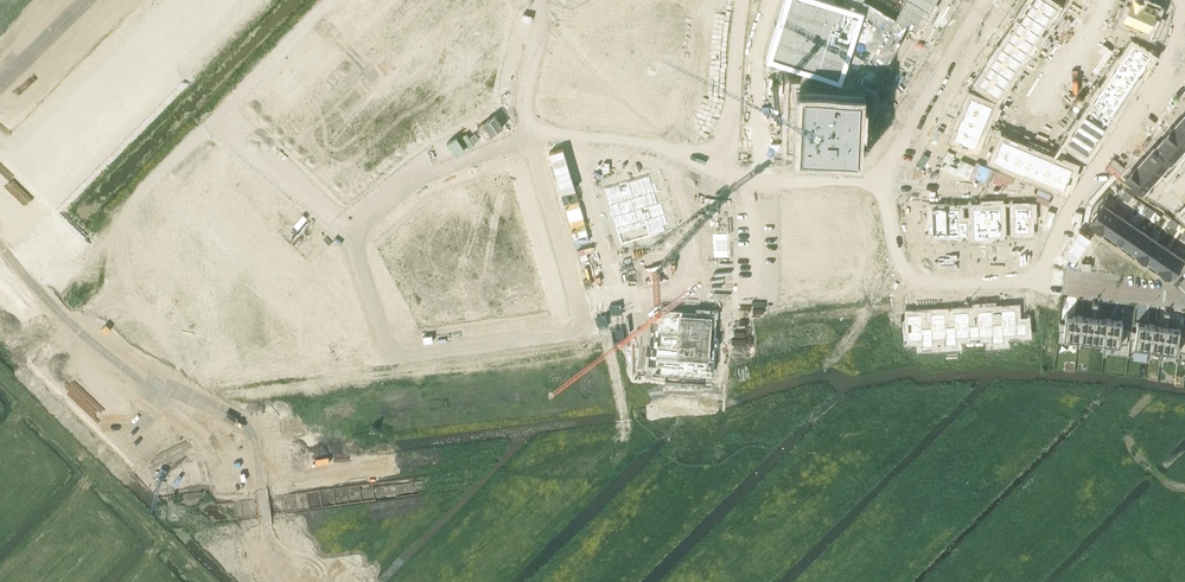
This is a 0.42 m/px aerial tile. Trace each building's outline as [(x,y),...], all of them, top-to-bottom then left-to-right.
[(378,9),(387,0),(368,0),(378,9)] [(417,5),(421,8),(425,3),(422,0),(417,5)] [(472,9),(488,0),(467,0),(472,9)] [(472,9),(479,21),(484,17),(486,20),(494,15),(493,12),(501,7),(496,0),(488,0),(472,9)] [(841,3),(833,0),(789,0),(771,53),(804,64),(799,77),(790,76),(784,149),(854,155),(859,93),(867,80),(876,85),(903,40),(900,38),(908,25),(917,31),(936,0),(906,0),(895,17),(867,0),(843,0),(841,3)] [(1022,5),(1043,19),(1048,10),(1033,0),(1025,0),(1022,5)] [(1048,10),(1054,0),(1033,0),(1048,10)] [(1111,13),(1118,16),(1119,14),(1131,19),(1139,0),(1124,0),(1124,1),(1122,0),(1116,0),(1111,13)] [(1131,19),(1143,24),(1142,26),(1150,30),(1156,15),(1149,12),(1154,0),(1139,0),(1131,19)] [(425,3),(421,8),(424,11),(429,6),(425,3)] [(1022,5),(1016,15),(1017,16),(1017,15),(1037,28),(1043,19),(1022,5)] [(522,13),(521,19),(530,21),(531,15),(522,13)] [(1017,16),(1012,25),(1031,37),(1037,28),(1017,15),(1017,16)] [(1058,16),(1055,20),(1061,24),(1064,20),(1058,16)] [(443,19),(438,24),(442,27),(446,22),(443,19)] [(446,22),(442,27),(445,31),(450,25),(446,22)] [(1012,25),(1006,34),(1026,47),(1031,37),(1012,25)] [(472,35),(469,48),(493,53),(494,53),(497,40),(487,38),(488,35),(478,33),(478,36),(472,35)] [(1001,42),(1000,43),(1020,56),(1026,47),(1006,34),(1001,42)] [(1046,34),(1044,38),(1050,42),(1052,38),(1046,34)] [(1129,38),(1123,47),(1143,60),(1149,51),(1129,38)] [(999,42),(994,52),(1014,65),(1020,56),(1000,43),(1001,42),(1000,41),(999,42)] [(1123,47),(1117,57),(1137,69),(1137,70),(1138,70),(1144,60),(1143,60),(1123,47)] [(469,48),(467,61),(491,65),(493,53),(469,48)] [(994,52),(988,61),(989,62),(989,61),(1009,74),(1014,65),(994,52)] [(1117,57),(1112,66),(1132,79),(1137,70),(1137,69),(1117,57)] [(467,61),(465,73),(489,78),(491,65),(467,61)] [(989,62),(983,70),(1003,83),(1009,74),(989,61),(989,62)] [(1094,61),(1091,65),(1097,69),(1099,65),(1094,61)] [(1112,66),(1106,75),(1126,88),(1132,79),(1112,66)] [(983,70),(977,80),(997,93),(1003,83),(983,70)] [(465,73),(462,87),(468,88),(468,91),(477,93),(478,89),(487,91),(489,78),(465,73)] [(1106,75),(1100,84),(1120,97),(1126,88),(1106,75)] [(426,76),(422,79),(427,84),(431,81),(426,76)] [(422,79),(419,82),(424,87),(427,84),(422,79)] [(1080,83),(1077,87),(1083,91),(1086,87),(1080,83)] [(1100,84),(1095,93),(1114,106),(1120,97),(1100,84)] [(447,88),(438,96),(454,114),(454,115),(464,107),(447,88)] [(1012,89),(1010,94),(1016,97),(1018,93),(1012,89)] [(409,91),(405,94),(410,99),(414,96),(409,91)] [(971,93),(966,104),(988,113),(992,102),(971,93)] [(1095,93),(1089,102),(1109,115),(1114,106),(1095,93)] [(405,94),(402,97),(407,102),(410,99),(405,94)] [(438,96),(430,104),(446,122),(454,115),(454,114),(438,96)] [(1071,97),(1068,102),(1074,105),(1077,101),(1071,97)] [(1068,102),(1066,106),(1072,110),(1074,105),(1068,102)] [(1089,102),(1083,112),(1104,125),(1110,115),(1109,115),(1089,102)] [(390,103),(386,106),(391,112),(394,108),(390,103)] [(430,104),(421,111),(438,130),(446,122),(430,104)] [(966,104),(962,115),(984,124),(988,113),(966,104)] [(381,111),(378,114),(382,119),(386,116),(381,111)] [(413,119),(427,134),(426,135),(429,137),(438,130),(421,111),(413,119)] [(1083,112),(1078,121),(1097,134),(1098,135),(1104,125),(1083,112)] [(378,114),(374,117),(379,122),(382,119),(378,114)] [(961,114),(957,125),(958,126),(980,135),(984,124),(962,115),(961,114)] [(411,116),(402,124),(418,142),(426,135),(427,134),(413,119),(411,116)] [(1059,116),(1057,120),(1063,124),(1065,120),(1059,116)] [(1172,127),(1184,138),(1184,120),(1181,117),(1172,127)] [(321,118),(316,124),(320,127),(325,122),(321,118)] [(1078,121),(1072,130),(1092,143),(1097,134),(1078,121)] [(402,124),(393,131),(410,150),(418,142),(402,124)] [(330,126),(325,131),(328,134),(333,129),(330,126)] [(364,126),(361,129),(365,134),(369,131),(364,126)] [(958,126),(954,137),(975,146),(980,135),(958,126)] [(1163,137),(1180,152),(1184,146),(1184,138),(1172,127),(1163,137)] [(333,129),(328,134),(332,138),(337,132),(333,129)] [(361,129),(357,132),(362,138),(365,134),(361,129)] [(1072,130),(1066,140),(1086,152),(1092,143),(1072,130)] [(393,131),(385,139),(401,157),(410,150),(393,131)] [(298,133),(283,149),(292,156),(292,157),(307,141),(298,133)] [(1002,136),(993,158),(1003,162),(1004,162),(1013,140),(1002,136)] [(1153,145),(1153,146),(1173,164),(1174,164),(1183,153),(1180,152),(1163,137),(1154,146),(1153,145)] [(385,139),(376,147),(393,165),(401,157),(385,139)] [(1003,162),(1003,163),(1013,167),(1023,144),(1013,140),(1004,162),(1003,162)] [(292,156),(291,157),(300,165),(301,165),(300,165),(315,149),(307,141),(292,157),(292,156)] [(346,141),(342,147),(345,150),(350,145),(346,141)] [(1023,144),(1013,167),(1024,172),(1024,171),(1024,170),(1032,148),(1023,144)] [(350,145),(345,150),(349,153),(353,148),(350,145)] [(1153,146),(1144,156),(1161,171),(1161,172),(1165,176),(1175,164),(1174,164),(1173,164),(1153,146)] [(376,147),(367,155),(384,173),(393,165),(376,147)] [(1032,148),(1024,170),(1024,171),(1033,174),(1042,152),(1032,148)] [(315,149),(300,165),(301,165),(309,172),(324,156),(315,149)] [(1042,152),(1033,174),(1043,178),(1052,156),(1042,152)] [(324,156),(309,172),(317,179),(317,180),(332,164),(324,156)] [(1052,156),(1043,178),(1053,182),(1062,160),(1052,156)] [(1144,156),(1135,166),(1152,181),(1161,172),(1161,171),(1144,156)] [(363,157),(358,162),(362,165),(367,160),(363,157)] [(367,160),(362,165),(365,169),(370,163),(367,160)] [(1062,160),(1053,182),(1064,187),(1072,165),(1062,160)] [(504,163),(480,170),(523,310),(546,303),(504,163)] [(317,179),(316,180),(326,189),(326,188),(340,172),(332,164),(317,180),(317,179)] [(1135,166),(1125,177),(1143,192),(1152,181),(1135,166)] [(340,172),(326,188),(334,195),(349,179),(340,172)] [(655,173),(604,188),(618,235),(646,226),(649,237),(672,231),(655,173)] [(349,179),(334,195),(343,203),(347,199),(349,201),(356,194),(354,192),(357,188),(349,179)] [(1177,179),(1174,183),(1180,188),(1183,184),(1177,179)] [(1174,183),(1171,187),(1176,191),(1180,188),(1174,183)] [(1104,200),(1090,222),(1102,230),(1115,211),(1116,211),(1117,209),(1104,200)] [(1161,205),(1159,209),(1165,213),(1167,209),(1161,205)] [(1030,206),(1015,206),(1016,232),(1031,232),(1030,206)] [(988,207),(974,208),(975,234),(989,233),(988,207)] [(1002,207),(988,207),(989,233),(1003,233),(1002,207)] [(947,208),(933,208),(934,235),(948,235),(947,208)] [(961,208),(947,208),(948,235),(962,234),(961,208)] [(1115,211),(1102,230),(1113,238),(1126,219),(1126,218),(1116,211),(1115,211)] [(1126,219),(1113,238),(1124,245),(1137,226),(1138,227),(1140,224),(1139,224),(1128,216),(1127,216),(1126,218),(1126,219)] [(1137,226),(1124,245),(1136,253),(1149,234),(1138,227),(1137,226)] [(1149,234),(1136,253),(1147,260),(1160,241),(1149,234)] [(1160,241),(1147,260),(1158,268),(1171,249),(1160,241)] [(1171,249),(1158,268),(1170,276),(1179,264),(1181,265),(1184,261),(1182,259),(1183,257),(1171,249)] [(1018,309),(1003,310),(1005,337),(1020,336),(1018,309)] [(1091,310),(1091,316),(1094,316),(1091,339),(1104,340),(1103,346),(1104,346),(1107,318),(1096,317),(1097,311),(1091,310)] [(995,311),(980,312),(982,338),(997,337),(995,311)] [(972,313),(957,313),(959,340),(973,339),(972,313)] [(1059,322),(1059,330),(1063,330),(1063,336),(1078,338),(1080,315),(1065,313),(1064,322),(1059,322)] [(657,332),(653,374),(706,377),(710,316),(659,314),(657,332)] [(948,314),(933,315),(935,342),(950,341),(948,314)] [(1080,315),(1078,338),(1091,339),(1094,316),(1091,316),(1080,315)] [(925,316),(910,317),(912,343),(927,342),(925,316)] [(1107,318),(1104,346),(1119,348),(1119,342),(1127,343),(1128,329),(1121,328),(1122,319),(1107,318)] [(1152,323),(1147,352),(1161,353),(1165,325),(1168,326),(1169,320),(1163,319),(1162,325),(1152,323)] [(1131,329),(1130,337),(1134,338),(1133,349),(1147,352),(1152,323),(1137,321),(1136,330),(1131,329)] [(1165,325),(1161,353),(1176,356),(1180,327),(1168,326),(1165,325)]
